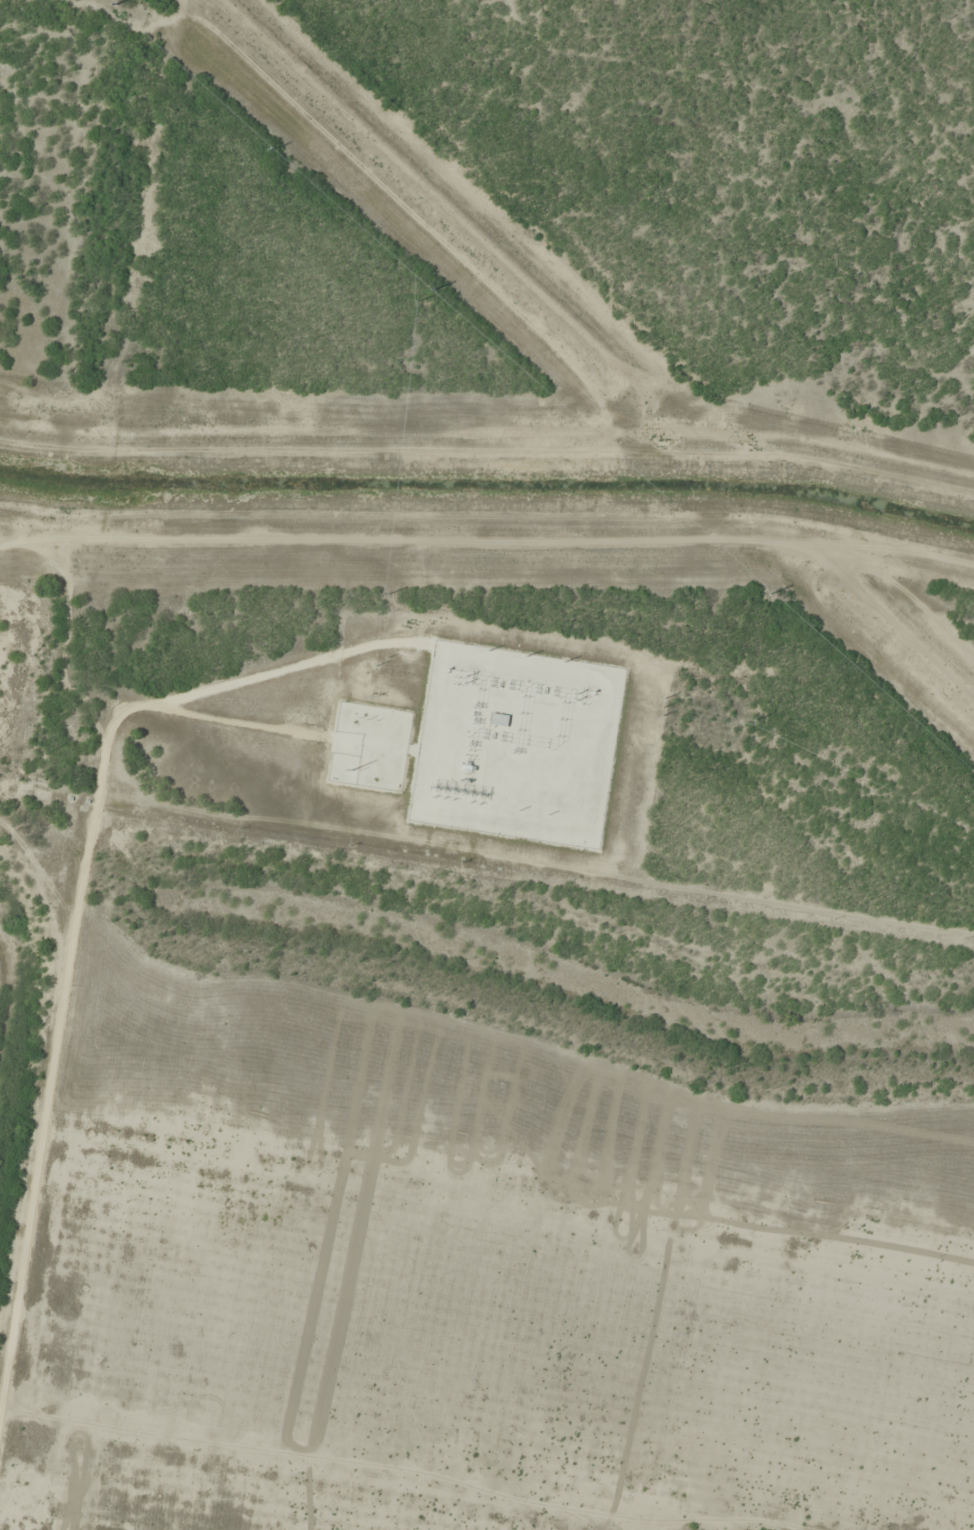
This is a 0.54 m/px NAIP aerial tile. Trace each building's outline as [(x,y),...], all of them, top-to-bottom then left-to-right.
[(490,727),(507,729),(508,717),(491,715),(490,727)]
